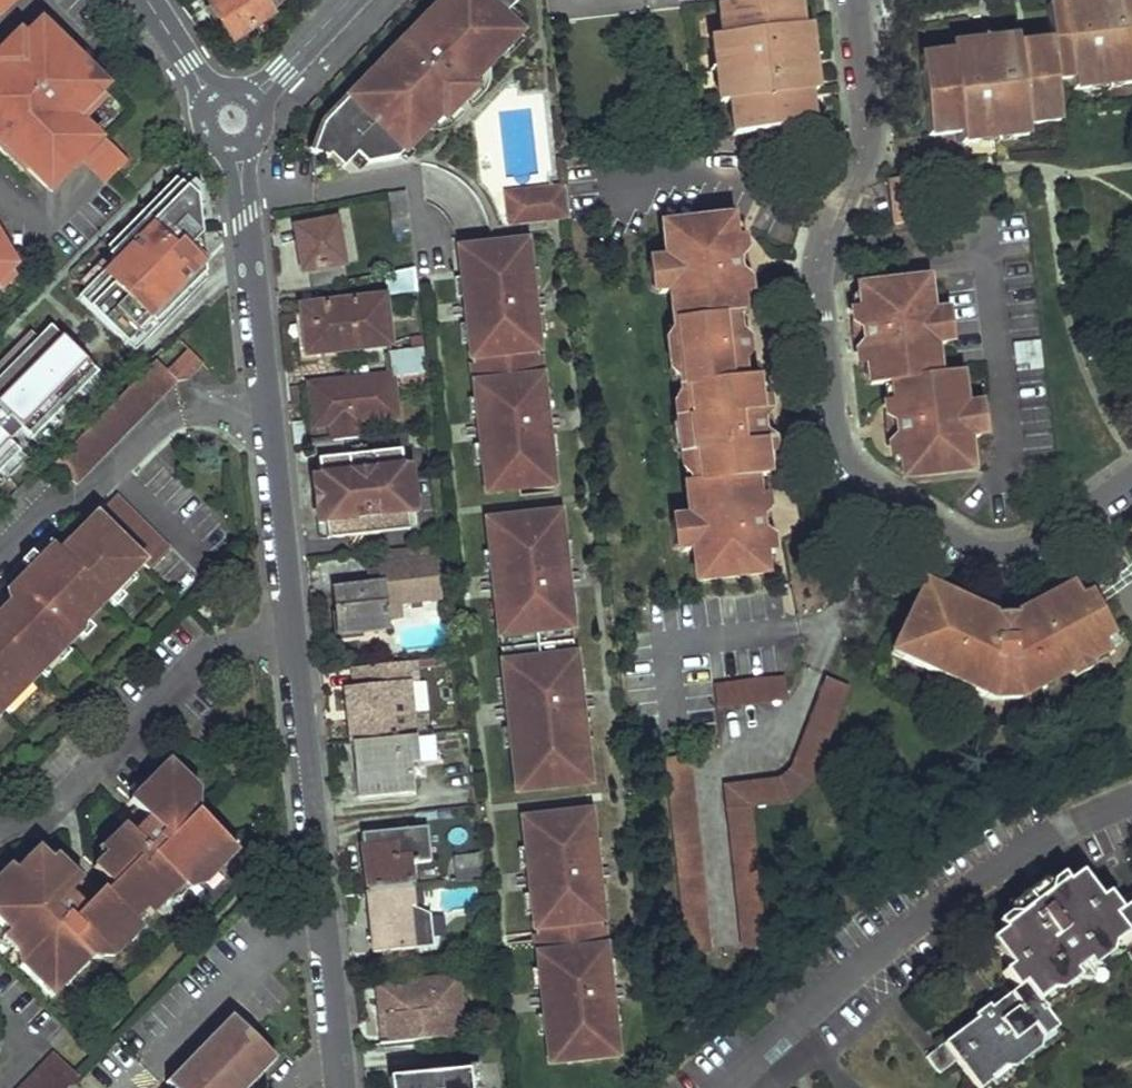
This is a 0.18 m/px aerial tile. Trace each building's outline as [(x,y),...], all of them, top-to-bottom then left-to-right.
[(2,15),(17,0),(0,0),(0,13),(2,15)] [(193,15),(201,28),(218,17),(233,41),(272,14),(270,11),(263,0),(215,0),(193,15)] [(270,11),(280,0),(263,0),(270,11)] [(428,16),(431,18),(424,26),(421,23),(403,41),(406,44),(391,60),(388,58),(370,75),(373,78),(365,86),(363,84),(327,121),(325,124),(323,127),(314,154),(329,159),(331,157),(344,169),(358,155),(368,165),(399,159),(426,130),(442,114),(446,118),(477,87),(472,83),(521,33),(505,16),(519,1),(518,0),(443,0),(428,16)] [(718,4),(720,37),(709,38),(713,63),(725,64),(726,76),(715,80),(719,105),(731,103),(735,136),(812,126),(808,94),(816,93),(813,68),(801,67),(800,55),(811,51),(808,27),(801,27),(798,0),(754,0),(718,4)] [(919,56),(928,136),(961,133),(962,144),(987,141),(990,129),(999,129),(1004,139),(1029,136),(1028,125),(1059,121),(1055,81),(1072,79),(1073,90),(1099,87),(1103,77),(1111,76),(1116,85),(1131,83),(1131,3),(1131,0),(1064,0),(1064,4),(1046,6),(1050,43),(1051,54),(1020,57),(1019,46),(1018,38),(993,41),(990,52),(980,53),(976,43),(952,46),(952,53),(919,56)] [(0,68),(0,140),(9,149),(23,163),(26,159),(44,177),(41,179),(54,192),(87,158),(84,155),(95,145),(78,128),(83,123),(77,118),(102,94),(109,86),(86,65),(82,69),(40,27),(27,40),(21,35),(7,49),(13,55),(0,67),(0,68)] [(993,41),(976,43),(980,53),(990,52),(993,41)] [(1020,57),(1051,54),(1050,43),(1019,46),(1020,57)] [(0,56),(0,67),(13,55),(7,49),(0,56)] [(801,67),(813,68),(811,51),(800,55),(801,67)] [(725,64),(713,63),(715,80),(726,76),(725,64)] [(1099,87),(1116,85),(1111,76),(1103,77),(1099,87)] [(107,99),(102,94),(77,118),(83,123),(107,99)] [(442,114),(426,130),(431,134),(446,118),(442,114)] [(987,141),(1004,139),(999,129),(990,129),(987,141)] [(112,138),(89,160),(111,181),(133,159),(112,138)] [(23,163),(9,149),(5,154),(49,197),(54,192),(41,179),(44,177),(26,159),(23,163)] [(896,225),(918,223),(913,177),(890,180),(896,225)] [(81,298),(133,350),(181,302),(173,294),(204,264),(187,248),(201,234),(198,201),(178,180),(109,249),(120,259),(89,290),(81,298)] [(568,185),(507,192),(511,223),(571,217),(568,185)] [(731,215),(662,222),(666,253),(654,255),(657,286),(669,285),(672,322),(677,374),(678,382),(684,381),(688,414),(676,416),(680,447),(692,446),(695,480),(688,480),(690,511),(679,512),(682,544),(693,543),(697,577),(766,569),(766,566),(762,536),(772,535),(774,534),(770,502),(767,503),(759,504),(756,477),(756,473),(767,472),(767,470),(763,438),(773,437),(776,437),(772,405),(769,406),(759,407),(756,377),(756,373),(743,375),(741,352),(747,351),(745,335),(739,336),(736,313),(740,312),(740,308),(737,278),(747,277),(751,277),(747,246),(744,246),(734,246),(731,217),(731,215)] [(742,225),(731,217),(734,246),(744,246),(742,225)] [(348,279),(337,220),(309,225),(311,241),(299,243),(304,272),(312,270),(315,286),(348,279)] [(201,234),(187,248),(204,264),(201,234)] [(9,272),(15,266),(0,239),(0,281),(9,272)] [(489,491),(555,484),(549,431),(537,432),(535,415),(547,413),(536,311),(523,312),(522,294),(534,293),(528,241),(461,249),(467,301),(479,300),(481,317),(469,318),(481,421),(493,419),(495,437),(483,438),(489,491)] [(89,290),(120,259),(109,249),(78,280),(89,290)] [(657,286),(654,255),(646,261),(649,282),(657,286)] [(416,268),(387,274),(390,298),(406,296),(406,294),(419,291),(416,268)] [(0,281),(0,287),(3,290),(15,277),(9,272),(0,281)] [(928,273),(860,282),(861,286),(864,315),(855,316),(852,316),(856,348),(859,348),(868,347),(871,371),(871,379),(894,376),(894,379),(898,408),(888,410),(886,410),(889,442),(892,441),(901,441),(904,469),(905,473),(973,464),(969,433),(980,432),(976,398),(965,400),(961,367),(939,369),(936,340),(947,339),(942,303),(932,305),(928,273)] [(750,299),(747,277),(737,278),(740,308),(750,299)] [(864,315),(861,286),(852,295),(855,316),(864,315)] [(392,346),(386,298),(302,306),(308,355),(392,346)] [(942,303),(947,339),(954,333),(952,307),(942,303)] [(677,374),(672,322),(665,322),(669,376),(677,374)] [(51,327),(39,339),(0,378),(0,407),(22,429),(27,434),(93,368),(51,327)] [(39,339),(31,332),(0,364),(0,378),(39,339)] [(868,347),(859,348),(861,367),(871,371),(868,347)] [(168,373),(180,383),(189,382),(205,367),(189,352),(168,373)] [(428,374),(426,352),(391,356),(394,378),(415,375),(428,374)] [(105,380),(93,368),(27,434),(39,446),(105,380)] [(404,391),(430,389),(428,374),(415,375),(403,377),(404,391)] [(766,384),(756,377),(759,407),(769,406),(766,384)] [(399,417),(394,378),(311,385),(315,426),(333,424),(336,440),(361,438),(359,421),(399,417)] [(886,390),(888,410),(898,408),(894,379),(886,390)] [(976,398),(980,432),(987,427),(985,402),(976,398)] [(0,407),(0,431),(10,441),(22,429),(0,407)] [(680,447),(676,416),(668,421),(670,444),(680,447)] [(15,446),(10,441),(0,431),(0,461),(15,446)] [(776,460),(773,437),(763,438),(767,470),(776,460)] [(901,441),(892,441),(895,465),(904,469),(901,441)] [(15,446),(0,461),(0,485),(27,458),(15,446)] [(402,449),(373,452),(382,533),(412,530),(402,449)] [(382,533),(373,452),(319,459),(329,540),(382,533)] [(765,484),(756,477),(759,504),(767,503),(765,484)] [(32,568),(26,575),(60,608),(58,610),(78,628),(86,620),(106,600),(131,574),(142,563),(149,569),(172,546),(118,493),(61,551),(55,545),(32,568)] [(520,790),(592,783),(585,714),(572,716),(569,694),(582,693),(570,588),(557,589),(555,567),(567,566),(562,512),(489,521),(495,574),(508,572),(510,594),(498,596),(510,701),(523,700),(525,721),(512,723),(520,790)] [(682,544),(679,512),(671,517),(673,540),(682,544)] [(774,556),(772,535),(762,536),(766,566),(774,556)] [(34,551),(24,560),(32,568),(55,545),(50,540),(37,553),(34,551)] [(437,560),(382,566),(386,601),(338,607),(342,634),(388,629),(387,616),(416,613),(415,599),(439,596),(442,596),(437,560)] [(131,574),(106,600),(116,609),(126,598),(122,593),(135,579),(131,574)] [(27,680),(39,668),(67,639),(78,628),(58,610),(60,608),(26,575),(10,590),(16,596),(0,613),(0,707),(27,680)] [(1090,596),(1082,580),(1072,586),(1079,601),(1090,596)] [(934,589),(923,585),(916,600),(927,605),(934,589)] [(908,648),(903,659),(987,697),(1007,700),(1016,697),(1066,673),(1083,665),(1106,654),(1100,642),(1110,637),(1090,596),(1079,601),(1072,586),(1033,606),(1008,620),(1000,620),(976,609),(934,589),(927,605),(916,600),(896,643),(908,648)] [(415,599),(416,613),(440,611),(439,596),(415,599)] [(78,628),(67,639),(71,643),(79,634),(85,640),(95,629),(86,620),(78,628)] [(1106,654),(1116,649),(1110,637),(1100,642),(1106,654)] [(67,639),(39,668),(43,672),(56,658),(61,663),(73,651),(67,646),(71,643),(67,639)] [(896,643),(891,653),(903,659),(908,648),(896,643)] [(416,660),(357,667),(359,687),(349,689),(354,741),(362,741),(416,735),(411,682),(419,681),(416,660)] [(1083,665),(1066,673),(1070,680),(1086,672),(1083,665)] [(783,675),(715,683),(717,702),(785,694),(783,675)] [(723,785),(741,948),(767,946),(752,807),(791,803),(813,783),(849,688),(825,678),(789,770),(780,778),(723,785)] [(0,707),(0,715),(7,709),(11,714),(22,703),(17,699),(31,684),(27,680),(0,707)] [(416,735),(362,741),(364,769),(356,770),(358,796),(415,791),(412,762),(419,761),(416,735)] [(105,892),(134,918),(143,909),(151,917),(173,894),(165,886),(185,866),(199,879),(205,885),(235,852),(186,803),(197,793),(168,765),(131,802),(139,811),(109,843),(112,848),(94,866),(112,884),(105,892)] [(691,769),(671,770),(691,954),(710,952),(691,769)] [(592,812),(525,819),(532,872),(544,870),(546,888),(534,889),(546,991),(558,990),(560,1008),(547,1009),(553,1062),(620,1055),(614,1002),(601,1003),(599,986),(612,984),(600,882),(588,883),(586,865),(598,864),(592,812)] [(369,892),(413,887),(410,863),(432,860),(428,825),(363,832),(369,892)] [(27,960),(21,967),(50,991),(97,942),(108,952),(138,922),(134,918),(105,892),(102,888),(94,896),(77,880),(79,878),(66,865),(61,870),(39,848),(17,871),(10,866),(0,877),(0,924),(21,943),(16,949),(27,960)] [(485,879),(482,854),(457,857),(460,881),(485,879)] [(165,886),(173,894),(178,900),(199,879),(185,866),(165,886)] [(966,1070),(980,1087),(995,1087),(999,1084),(997,1081),(1020,1063),(1028,1066),(1049,1049),(1050,1039),(1061,1030),(1050,1016),(1043,1005),(1061,992),(1065,993),(1084,978),(1078,968),(1092,957),(1099,966),(1115,952),(1116,946),(1131,933),(1131,890),(1126,895),(1131,903),(1124,909),(1110,894),(1104,899),(1084,874),(1072,883),(1066,875),(1056,882),(1056,891),(1022,919),(1013,915),(1003,924),(1009,932),(994,944),(1014,969),(1007,974),(1022,993),(1014,999),(1008,991),(998,999),(989,1007),(992,1011),(978,1021),(981,1025),(951,1049),(966,1070)] [(1056,891),(1056,882),(1048,879),(1030,894),(1012,907),(1013,915),(1022,919),(1056,891)] [(388,892),(366,895),(373,962),(395,960),(395,959),(401,957),(400,950),(393,950),(392,937),(388,894),(388,892)] [(388,894),(392,937),(407,936),(402,894),(388,894)] [(1115,952),(1125,952),(1131,946),(1131,933),(1116,946),(1115,952)] [(412,966),(428,964),(427,950),(410,952),(412,966)] [(1078,968),(1084,978),(1096,977),(1099,966),(1092,957),(1078,968)] [(392,1041),(463,1034),(457,977),(430,980),(431,987),(416,988),(416,982),(379,986),(383,1017),(389,1015),(392,1041)] [(1043,1005),(1050,1016),(1067,1003),(1065,993),(1061,992),(1043,1005)] [(166,1083),(170,1087),(239,1087),(273,1055),(233,1015),(166,1083)] [(382,1045),(386,1087),(409,1087),(408,1072),(435,1069),(434,1055),(433,1040),(382,1045)] [(433,1040),(434,1055),(444,1054),(443,1040),(433,1040)] [(966,1070),(951,1049),(931,1064),(946,1084),(966,1070)] [(80,1074),(57,1052),(20,1087),(67,1087),(80,1074)] [(279,1060),(273,1055),(239,1087),(251,1087),(279,1060)]
